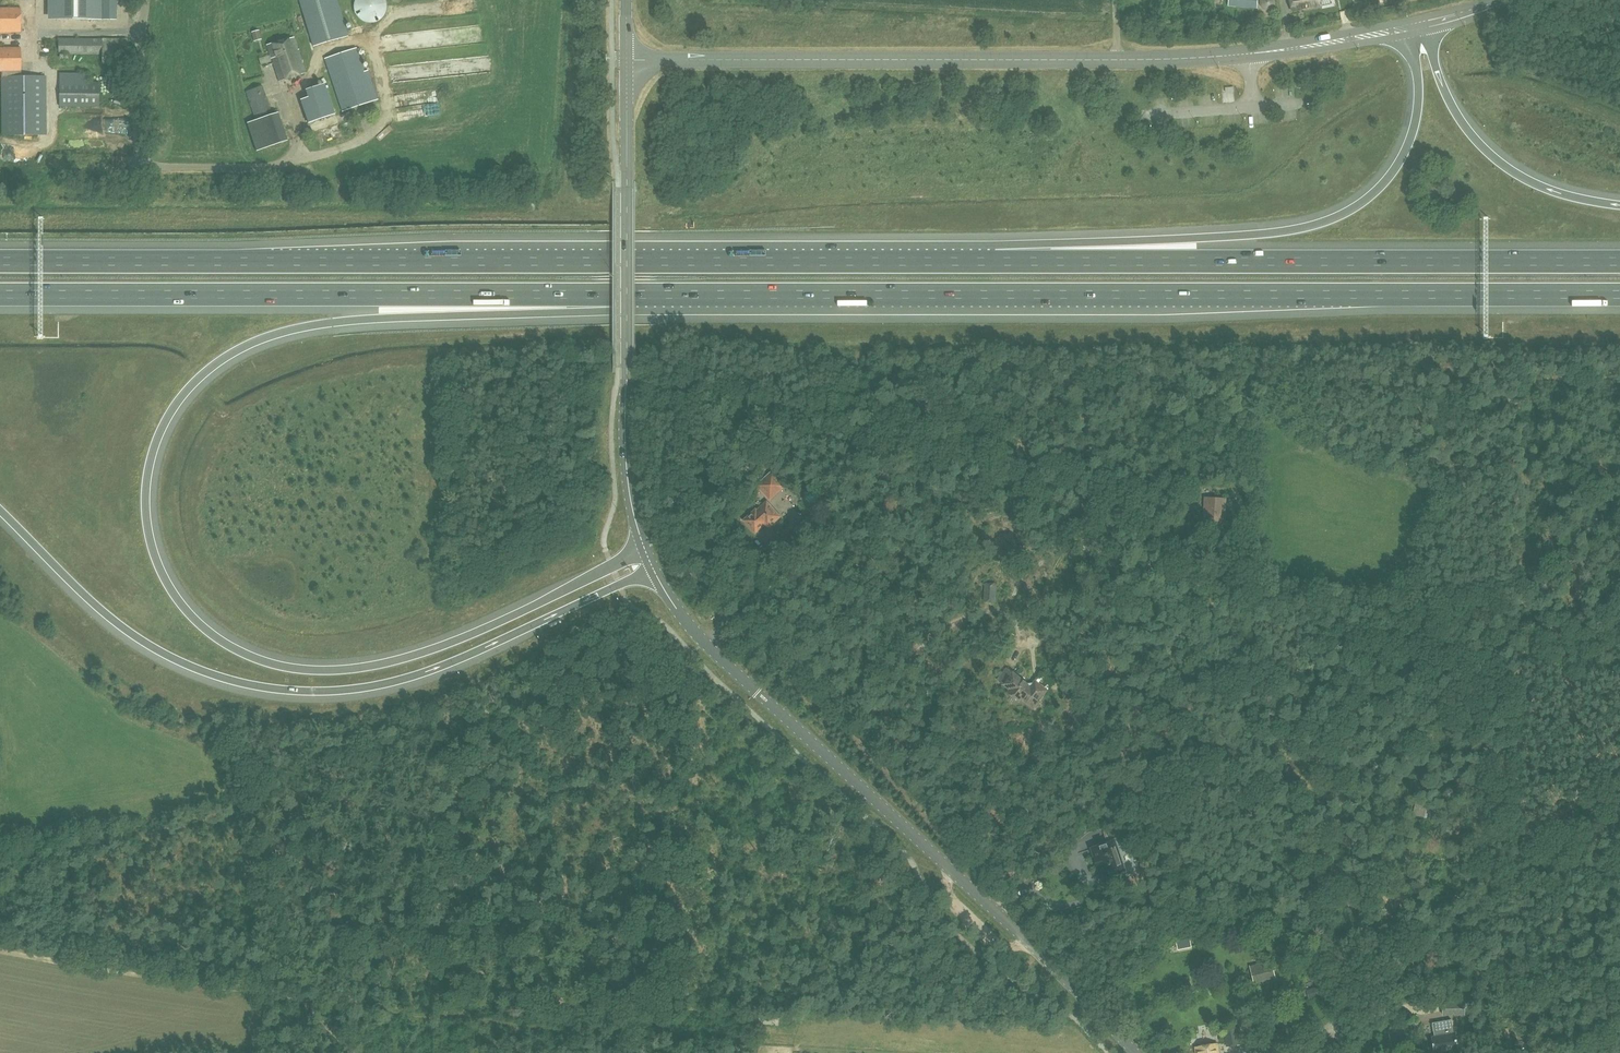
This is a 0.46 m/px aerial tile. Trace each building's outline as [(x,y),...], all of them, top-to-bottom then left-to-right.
[(48,20),(116,20),(116,0),(48,0),(48,20)] [(313,46),(349,36),(338,0),(299,0),(313,46)] [(354,7),(354,8),(354,9),(354,10),(355,11),(355,12),(356,14),(356,15),(357,16),(358,17),(359,18),(361,20),(363,21),(364,21),(365,22),(368,22),(370,22),(371,22),(372,22),(375,22),(377,21),(379,20),(380,19),(382,17),(383,16),(384,15),(385,14),(385,12),(386,11),(386,10),(386,9),(386,8),(386,7),(386,5),(386,4),(386,3),(386,2),(386,1),(385,0),(355,0),(355,1),(354,2),(354,3),(354,4),(354,5),(354,7)] [(1257,8),(1258,0),(1238,0),(1237,7),(1257,8)] [(1292,12),(1322,6),(1321,0),(1290,0),(1292,12)] [(20,8),(0,8),(0,32),(21,32),(20,8)] [(251,32),(254,41),(262,39),(259,30),(251,32)] [(305,73),(298,49),(298,50),(294,37),(267,45),(271,58),(272,58),(279,81),(305,73)] [(121,43),(63,43),(63,73),(86,73),(88,73),(88,77),(121,77),(121,43)] [(47,135),(46,75),(19,76),(19,71),(21,71),(21,48),(0,48),(0,71),(2,71),(2,77),(1,77),(1,135),(47,135)] [(377,99),(367,70),(364,72),(356,48),(324,58),(342,111),(377,99)] [(411,72),(425,72),(424,63),(411,64),(411,72)] [(65,106),(86,107),(99,107),(100,82),(86,82),(86,73),(63,73),(60,73),(59,109),(65,109),(65,106)] [(332,106),(324,84),(305,90),(316,120),(335,114),(332,106)] [(247,123),(256,151),(286,141),(276,112),(272,114),(262,86),(246,91),(255,119),(247,123)] [(757,485),(770,500),(786,485),(772,471),(757,485)] [(1199,479),(1188,479),(1188,488),(1199,488),(1199,479)] [(819,490),(823,494),(831,487),(827,483),(819,490)] [(1227,498),(1204,497),(1202,523),(1225,524),(1227,498)] [(769,526),(780,517),(767,502),(757,511),(756,509),(744,520),(755,532),(766,523),(769,526)] [(813,511),(796,527),(804,536),(821,519),(813,511)] [(994,602),(995,583),(986,583),(984,601),(994,602)] [(1069,595),(1064,592),(1060,599),(1065,602),(1069,595)] [(1038,701),(1047,690),(1054,681),(1042,672),(1032,685),(1029,685),(1007,668),(997,679),(1010,690),(1008,692),(1019,701),(1021,698),(1029,705),(1034,698),(1038,701)] [(1050,758),(1043,749),(1040,752),(1046,761),(1050,758)] [(1104,876),(1120,870),(1111,841),(1093,847),(1104,876)] [(1121,845),(1114,847),(1120,866),(1126,864),(1121,845)] [(1086,868),(1085,859),(1077,860),(1078,869),(1086,868)] [(1254,983),(1276,977),(1271,960),(1250,965),(1254,983)] [(1317,987),(1306,990),(1309,999),(1320,996),(1317,987)] [(1431,1037),(1434,1052),(1458,1048),(1456,1033),(1454,1033),(1451,1019),(1432,1022),(1434,1037),(1431,1037)] [(1225,1029),(1228,1046),(1239,1044),(1236,1027),(1225,1029)] [(1216,1044),(1196,1047),(1197,1052),(1218,1052),(1216,1044)]
